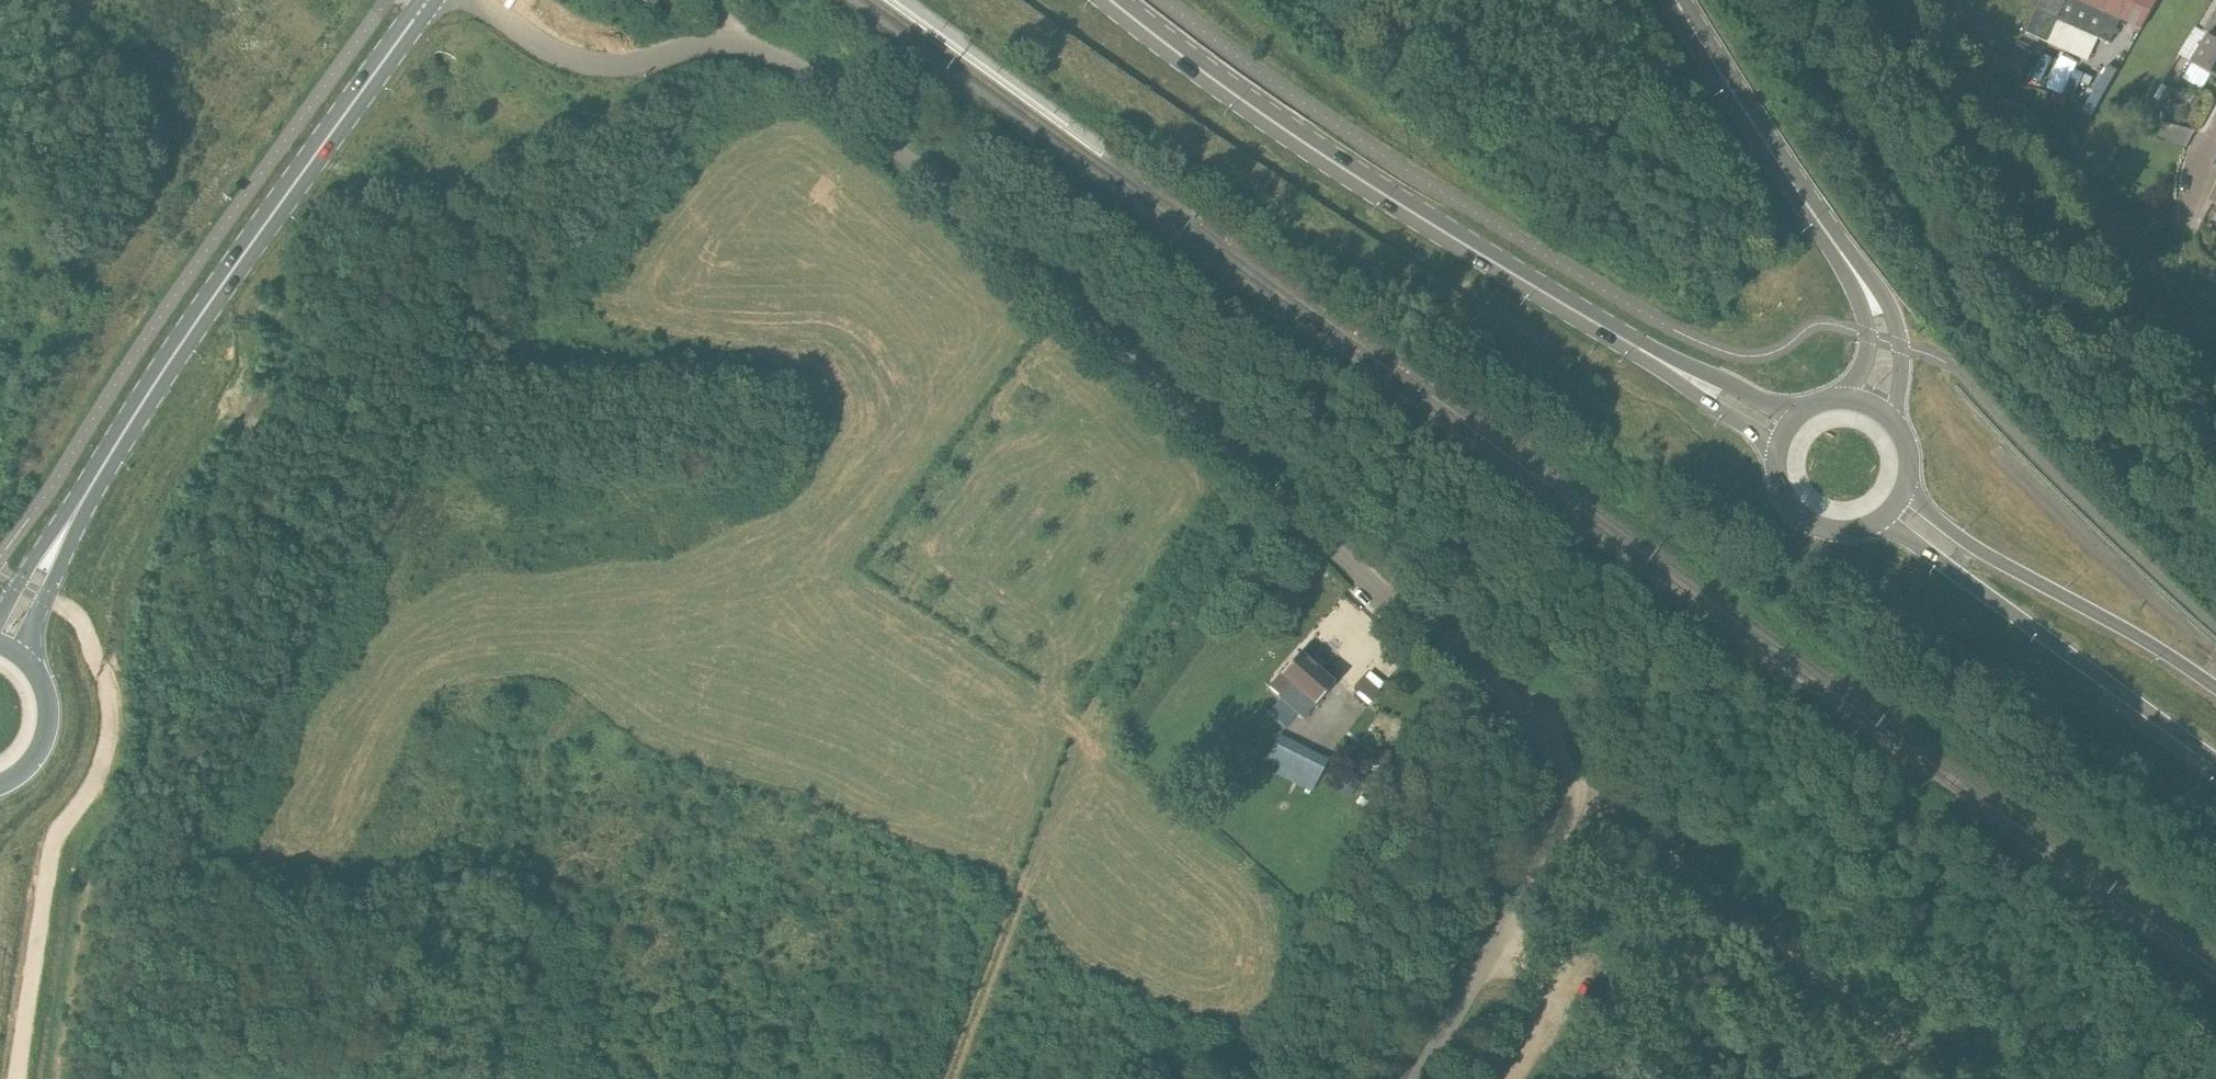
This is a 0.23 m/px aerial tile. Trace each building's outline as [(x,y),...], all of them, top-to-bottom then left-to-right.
[(653,9),(660,0),(641,0),(653,9)] [(2143,30),(2152,15),(2159,0),(2041,0),(2026,32),(2046,41),(2046,42),(2087,61),(2098,37),(2110,43),(2120,19),(2143,30)] [(2207,35),(2215,40),(2215,11),(2203,33),(2207,35)] [(2207,35),(2191,63),(2215,78),(2215,40),(2207,35)] [(2020,79),(2035,47),(2020,39),(2012,55),(2011,55),(2003,71),(2020,79)] [(2099,103),(2118,69),(2106,62),(2092,87),(2086,85),(2081,94),(2099,103)] [(2165,122),(2166,113),(2158,112),(2156,120),(2165,122)] [(1298,715),(1303,719),(1335,684),(1300,652),(1269,687),(1280,699),(1268,713),(1286,728),(1298,715)] [(1311,791),(1329,758),(1280,733),(1268,755),(1282,762),(1276,772),(1311,791)] [(1391,784),(1391,751),(1372,751),(1373,783),(1391,784)] [(1340,790),(1349,797),(1360,784),(1351,777),(1340,790)] [(1371,798),(1381,805),(1385,799),(1375,792),(1371,798)] [(1361,795),(1357,802),(1374,815),(1379,808),(1361,795)]
